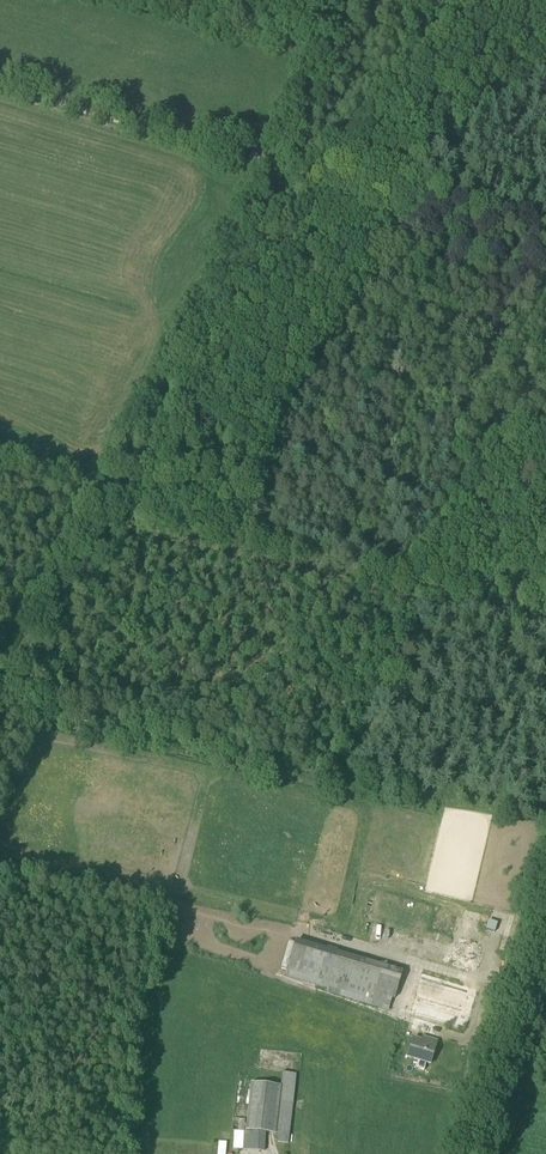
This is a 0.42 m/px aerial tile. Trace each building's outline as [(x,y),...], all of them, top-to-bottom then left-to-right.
[(511,855),(514,844),(504,841),(501,852),(511,855)] [(440,914),(442,908),(431,905),(429,912),(440,914)] [(434,928),(445,930),(446,923),(436,921),(434,928)] [(341,923),(339,929),(349,933),(351,927),(341,923)] [(463,959),(467,940),(449,936),(445,955),(463,959)] [(285,975),(389,1006),(399,973),(295,942),(285,975)] [(410,1015),(465,1032),(475,989),(421,974),(410,1015)] [(408,1057),(430,1064),(436,1042),(426,1039),(425,1042),(413,1039),(408,1057)] [(282,1073),(281,1081),(275,1136),(277,1136),(277,1142),(288,1144),(289,1137),(296,1074),(282,1073)] [(243,1133),(265,1135),(275,1136),(281,1081),(249,1077),(246,1107),(243,1133)] [(231,1131),(233,1131),(243,1133),(246,1107),(234,1106),(231,1131)] [(243,1133),(233,1131),(233,1150),(264,1152),(265,1135),(243,1133)] [(226,1143),(218,1143),(217,1153),(225,1153),(226,1143)]
